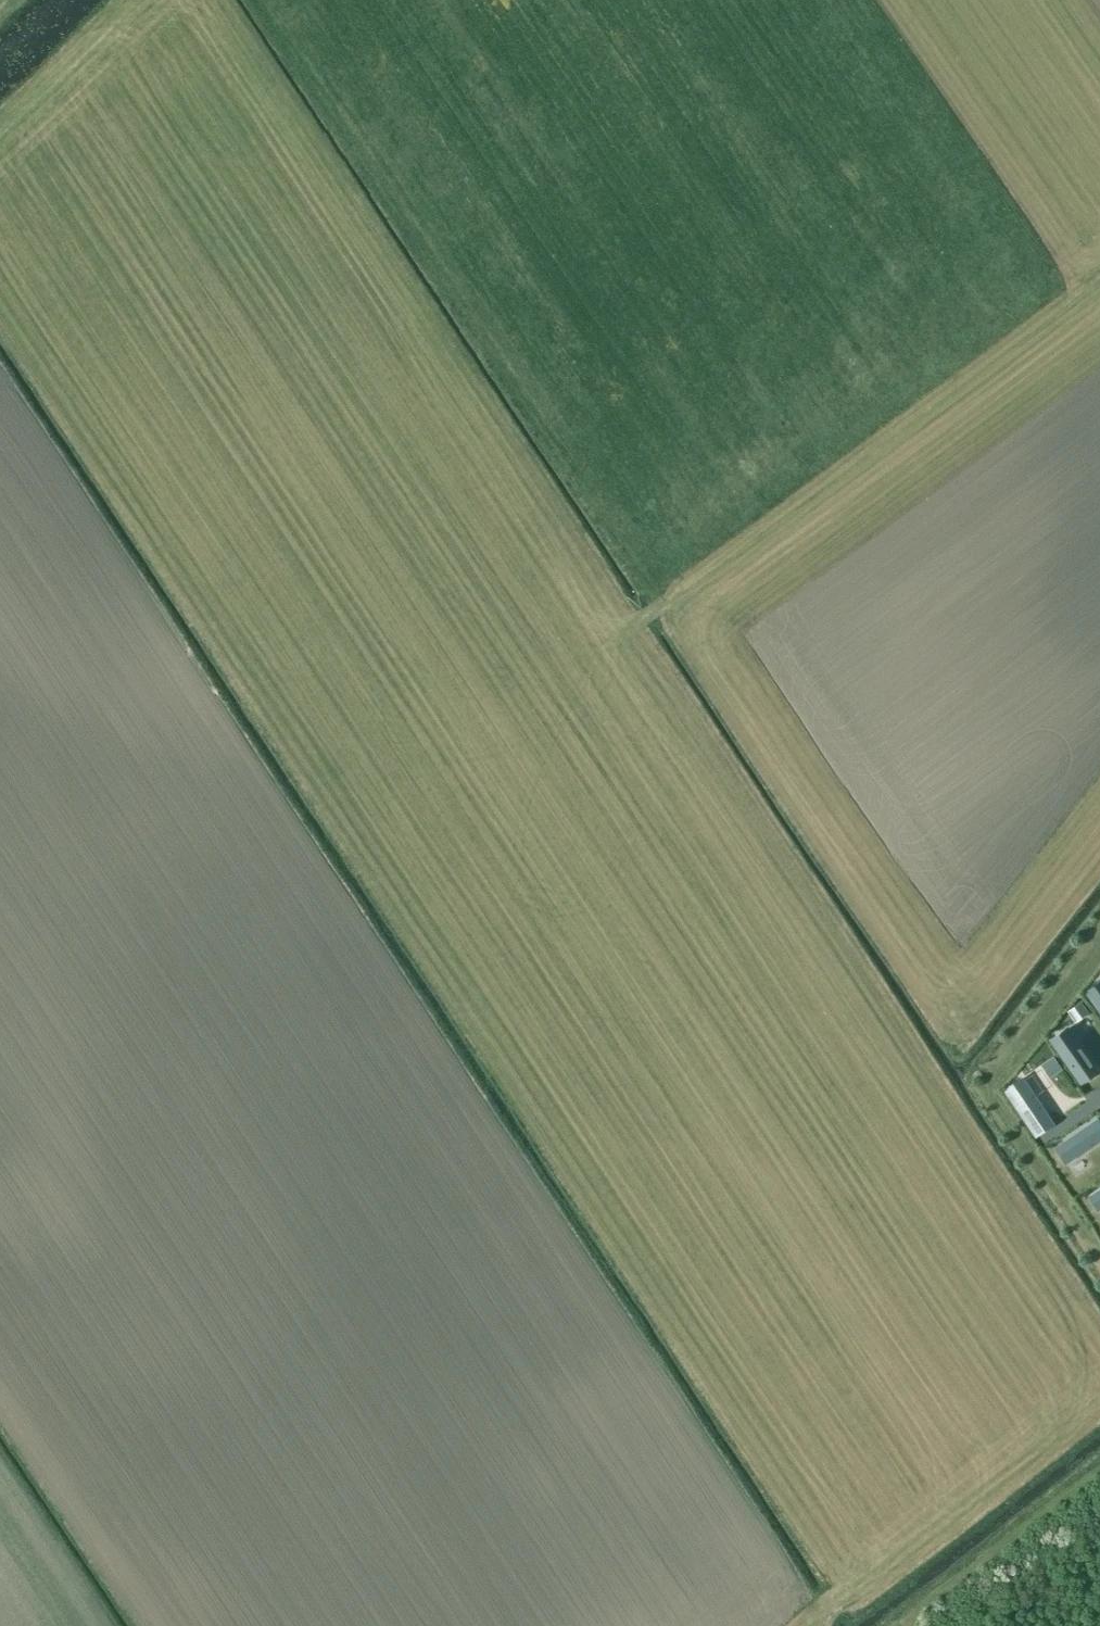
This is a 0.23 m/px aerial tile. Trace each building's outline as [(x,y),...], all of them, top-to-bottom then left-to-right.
[(1084,993),(1099,1016),(1099,982),(1084,993)] [(1068,1028),(1050,1040),(1081,1087),(1099,1075),(1068,1028)] [(1003,1091),(1035,1140),(1055,1127),(1023,1078),(1003,1091)] [(1066,1162),(1099,1140),(1099,1121),(1098,1118),(1055,1145),(1066,1162)] [(1096,1207),(1099,1204),(1099,1184),(1087,1192),(1096,1207)]
